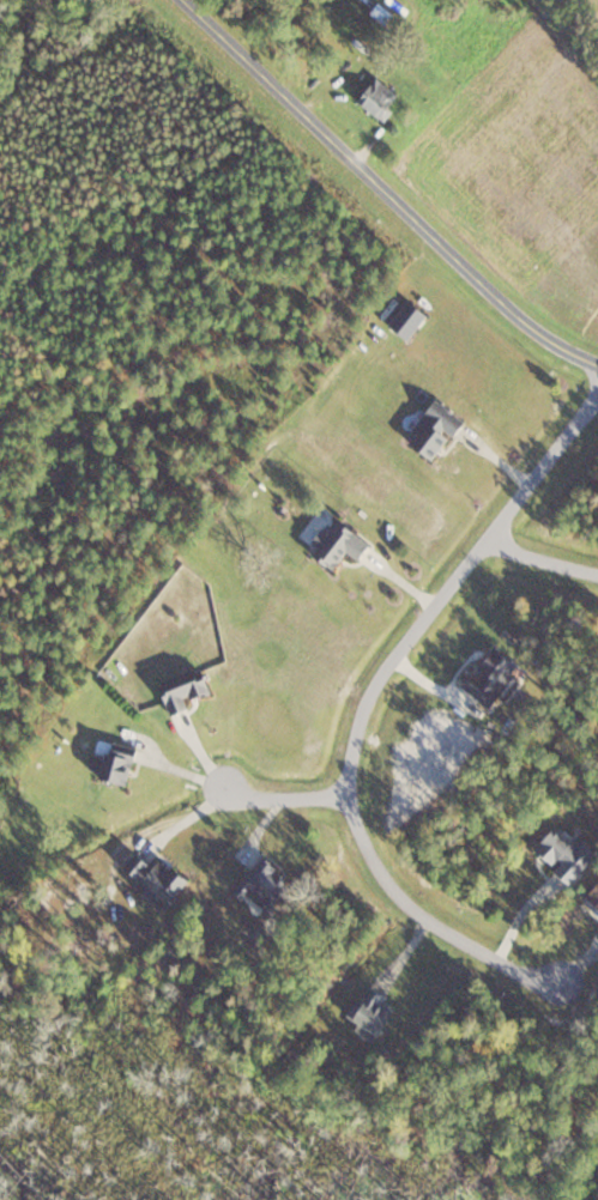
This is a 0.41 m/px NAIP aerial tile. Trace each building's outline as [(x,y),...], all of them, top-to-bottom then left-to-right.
[(384,122),(403,100),(379,79),(360,100),(384,122)] [(372,545),(337,514),(309,547),(334,568),(350,549),(361,558),(372,545)] [(493,707),(524,667),(495,645),(465,686),(493,707)] [(190,707),(188,699),(212,692),(204,666),(160,680),(171,713),(190,707)] [(236,883),(246,897),(254,892),(265,909),(293,891),(273,859),(236,883)] [(588,899),(597,908),(597,887),(588,899)] [(348,1019),(380,1040),(402,1007),(370,986),(348,1019)]
